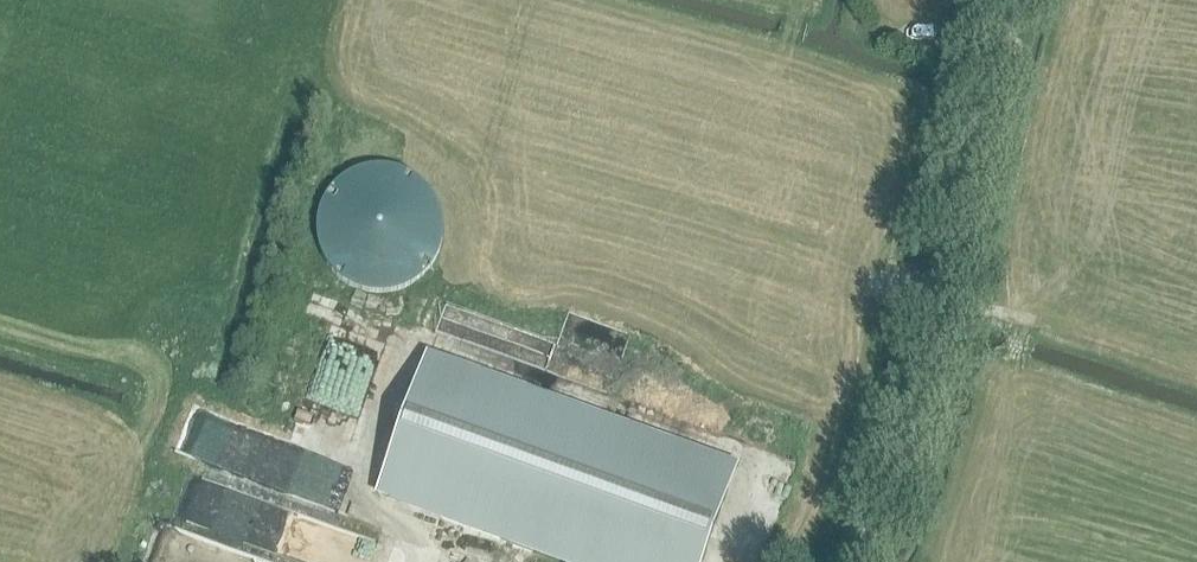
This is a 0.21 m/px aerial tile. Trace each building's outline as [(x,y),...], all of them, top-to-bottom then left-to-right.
[(312,196),(321,243),(327,253),(326,248),(352,293),(397,284),(442,259),(432,206),(406,161),(360,169),(312,196)] [(425,352),(373,497),(550,561),(703,561),(738,464),(425,352)]
